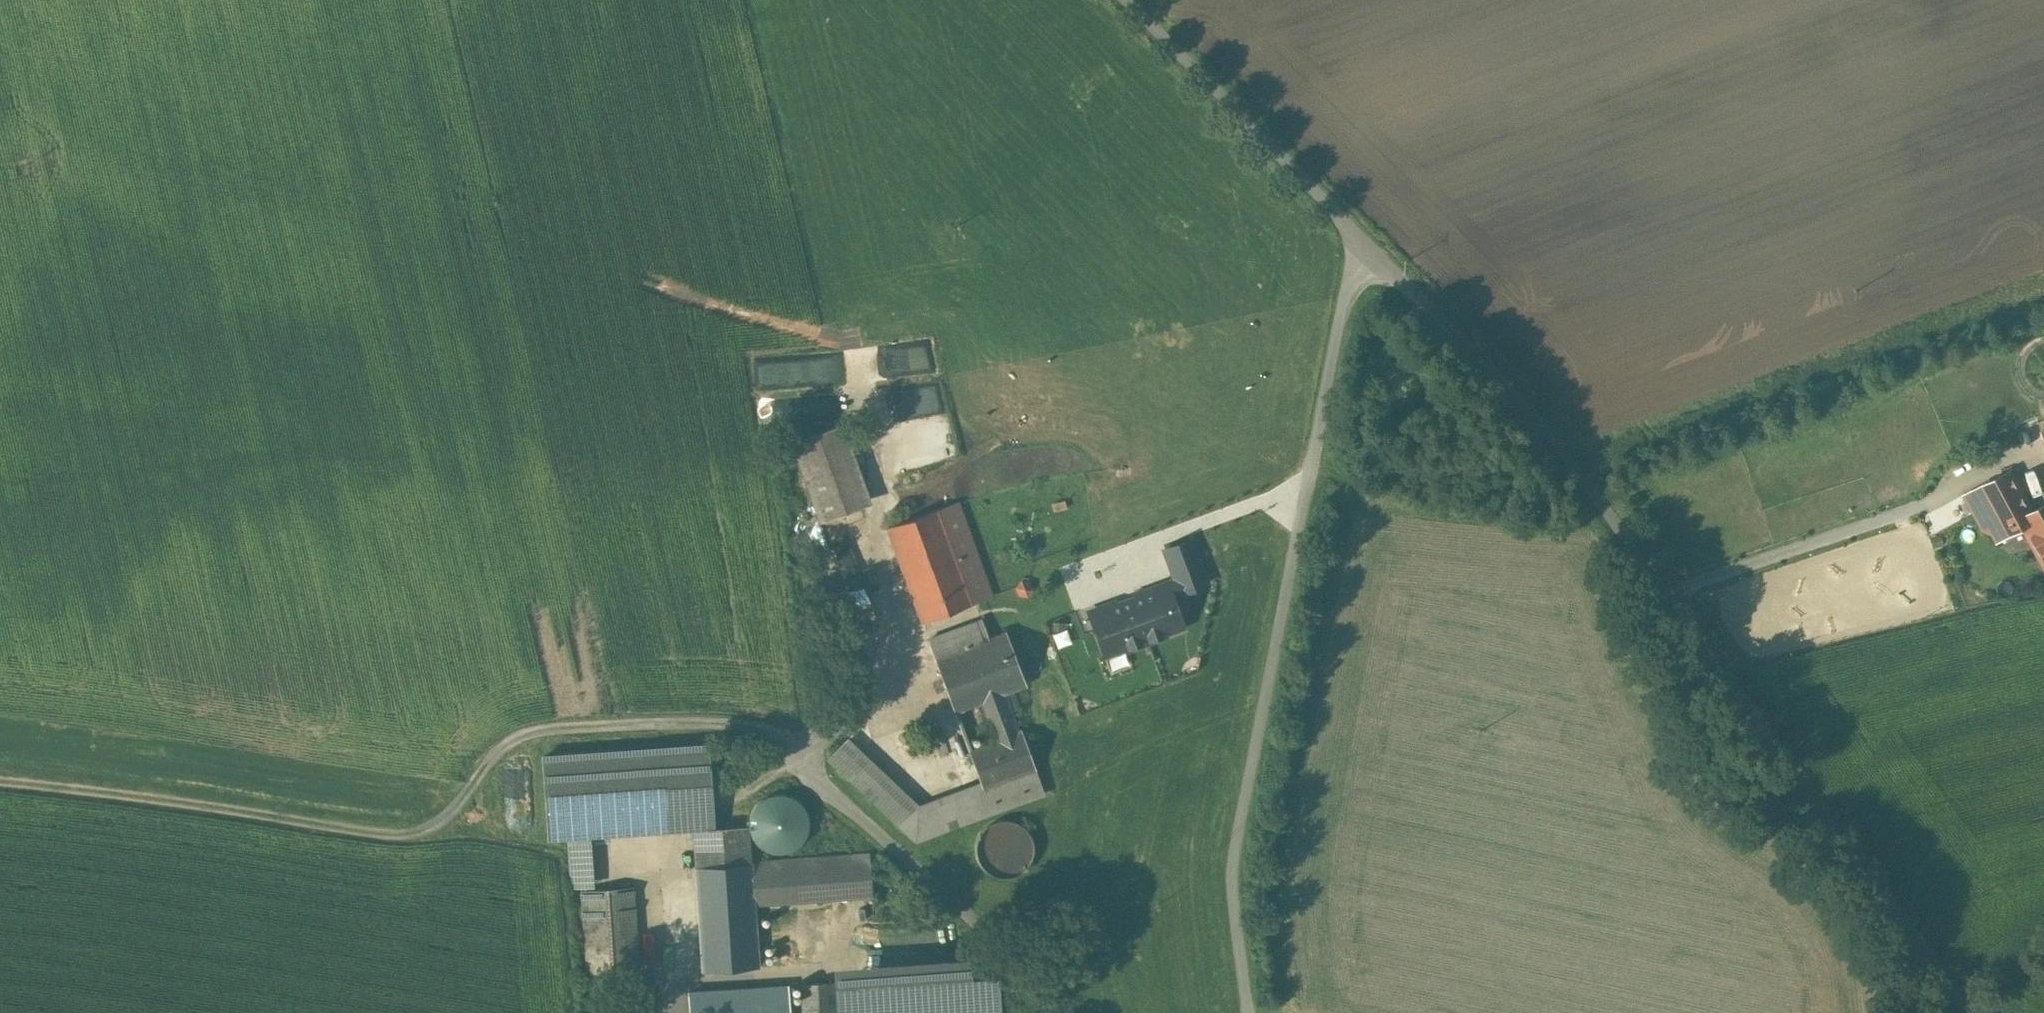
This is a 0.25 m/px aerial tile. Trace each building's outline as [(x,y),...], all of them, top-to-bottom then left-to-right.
[(841,424),(793,441),(821,518),(869,500),(841,424)] [(2011,471),(1983,486),(1993,505),(2004,526),(2019,518),(2032,510),(2032,509),(2011,471)] [(1983,486),(1966,496),(1976,514),(1993,505),(1983,486)] [(983,575),(956,502),(938,509),(962,576),(972,602),(990,596),(983,575)] [(2032,509),(2032,510),(2019,518),(2043,563),(2043,503),(2032,509)] [(938,509),(888,526),(913,595),(962,576),(938,509)] [(1176,579),(1181,593),(1207,583),(1191,540),(1165,549),(1176,579)] [(962,576),(913,595),(922,621),(972,603),(972,602),(962,576)] [(1109,604),(1089,611),(1105,654),(1126,647),(1128,650),(1165,636),(1164,633),(1182,626),(1171,596),(1181,593),(1176,579),(1149,589),(1150,593),(1110,607),(1109,604)] [(1029,582),(1022,581),(1017,587),(1019,594),(1027,596),(1032,589),(1029,582)] [(1017,732),(1002,692),(1007,690),(988,639),(981,619),(928,639),(955,709),(981,700),(996,740),(969,750),(970,751),(981,782),(983,787),(1035,768),(1023,736),(1021,731),(1017,732)] [(1007,632),(988,639),(1007,690),(1023,685),(1007,632)] [(829,759),(899,824),(916,807),(918,805),(848,739),(829,759)] [(708,745),(664,748),(670,828),(713,825),(708,745)] [(664,748),(543,756),(549,837),(670,828),(664,748)] [(1035,768),(983,787),(981,782),(970,786),(981,816),(1044,793),(1035,768)] [(970,786),(947,795),(958,825),(981,816),(970,786)] [(765,849),(817,846),(814,794),(762,797),(765,849)] [(947,795),(918,805),(916,807),(899,824),(916,840),(958,825),(947,795)] [(999,825),(996,826),(994,827),(991,829),(988,831),(985,834),(983,838),(981,842),(980,845),(979,848),(979,852),(979,855),(979,858),(980,861),(981,864),(984,868),(987,872),(991,876),(996,878),(999,880),(1003,881),(1009,881),(1014,880),(1018,879),(1021,878),(1025,876),(1028,873),(1030,870),(1033,867),(1034,863),(1036,860),(1036,856),(1037,852),(1036,849),(1036,846),(1035,844),(1034,840),(1032,837),(1030,833),(1028,832),(1025,829),(1021,827),(1017,825),(1013,824),(1007,823),(1002,824),(999,825)] [(748,827),(694,831),(696,867),(750,863),(748,827)] [(868,855),(816,859),(819,900),(871,896),(868,855)] [(816,859),(750,863),(753,905),(819,900),(816,859)] [(750,863),(696,867),(703,970),(757,967),(753,905),(750,863)] [(631,888),(583,892),(589,972),(637,968),(631,888)] [(836,965),(837,985),(970,975),(969,955),(836,965)] [(837,985),(839,1012),(999,1012),(997,973),(970,975),(837,985)] [(802,985),(804,1012),(834,1012),(831,983),(802,985)] [(689,992),(691,1012),(789,1012),(787,986),(689,992)]
